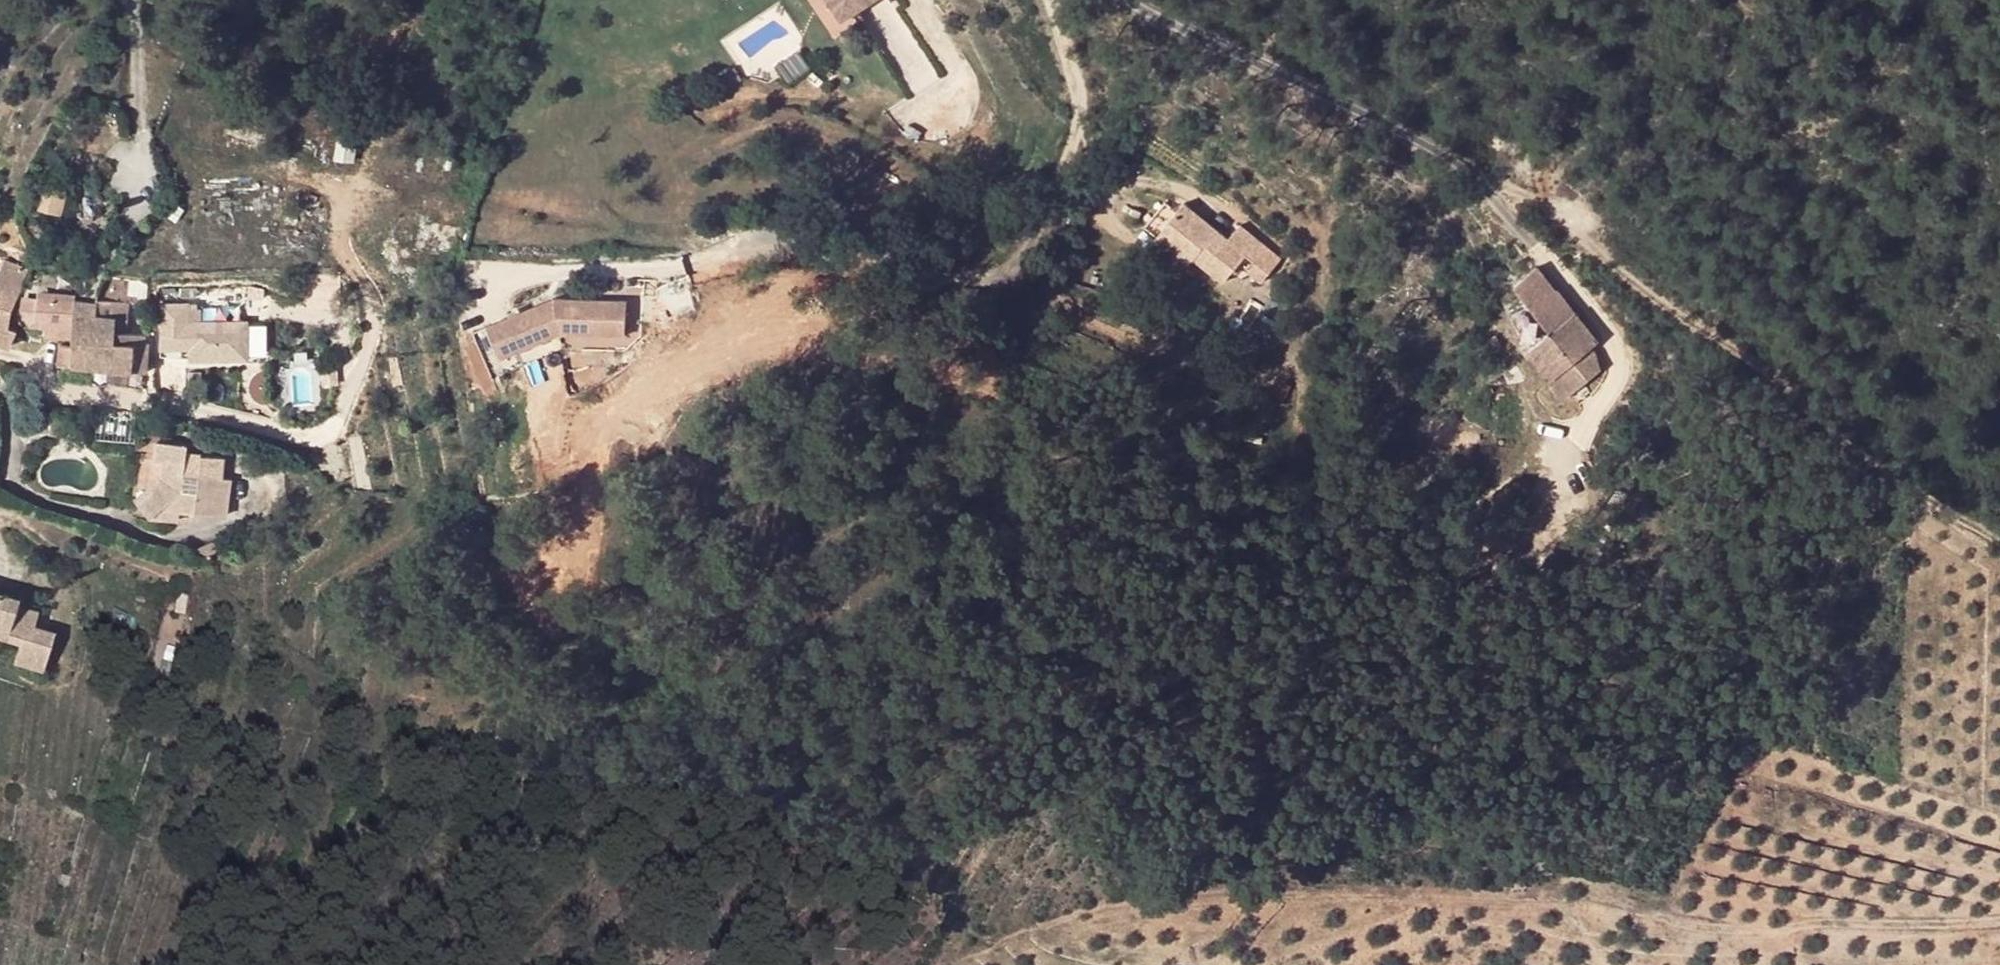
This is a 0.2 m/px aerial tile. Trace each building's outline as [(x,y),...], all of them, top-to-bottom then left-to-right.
[(830,4),(842,21),(873,0),(835,0),(830,4)] [(43,183),(37,207),(58,213),(64,189),(43,183)] [(1165,202),(1144,227),(1156,238),(1161,231),(1177,212),(1165,202)] [(1255,264),(1247,272),(1261,284),(1280,260),(1266,248),(1239,227),(1228,240),(1184,204),(1177,212),(1161,231),(1194,259),(1223,283),(1245,256),(1255,264)] [(1194,259),(1161,231),(1156,238),(1189,265),(1194,259)] [(0,260),(0,343),(9,347),(16,330),(8,327),(11,309),(16,300),(28,271),(0,260)] [(1597,342),(1556,290),(1555,291),(1536,267),(1514,286),(1550,332),(1527,351),(1550,378),(1547,380),(1562,399),(1602,368),(1595,344),(1597,342)] [(551,290),(487,323),(503,354),(560,325),(624,321),(623,285),(551,290)] [(95,302),(73,300),(37,296),(35,319),(41,320),(40,326),(44,326),(43,335),(72,337),(72,324),(95,326),(95,302)] [(125,319),(126,303),(96,299),(95,302),(95,326),(72,324),(72,337),(71,347),(60,346),(57,366),(71,367),(71,364),(94,367),(95,343),(113,340),(113,332),(114,320),(125,321),(125,319)] [(234,342),(236,319),(188,319),(189,342),(234,342)] [(114,320),(113,332),(124,332),(125,321),(114,320)] [(503,354),(487,323),(474,330),(490,361),(503,354)] [(144,334),(124,332),(113,332),(113,340),(95,343),(94,367),(144,373),(146,373),(148,342),(144,342),(144,334)] [(142,427),(141,440),(155,442),(159,442),(160,429),(142,427)] [(222,458),(185,454),(186,445),(159,442),(155,442),(154,462),(162,462),(160,478),(150,487),(153,490),(137,503),(149,517),(167,520),(168,510),(179,511),(225,516),(230,479),(220,478),(222,458)] [(150,487),(134,499),(137,503),(153,490),(150,487)] [(179,511),(168,510),(167,520),(178,520),(179,511)] [(218,548),(214,541),(194,551),(195,557),(207,559),(211,556),(218,548)] [(0,593),(0,637),(20,643),(15,662),(44,671),(55,633),(34,626),(39,612),(17,606),(19,598),(0,593)]
